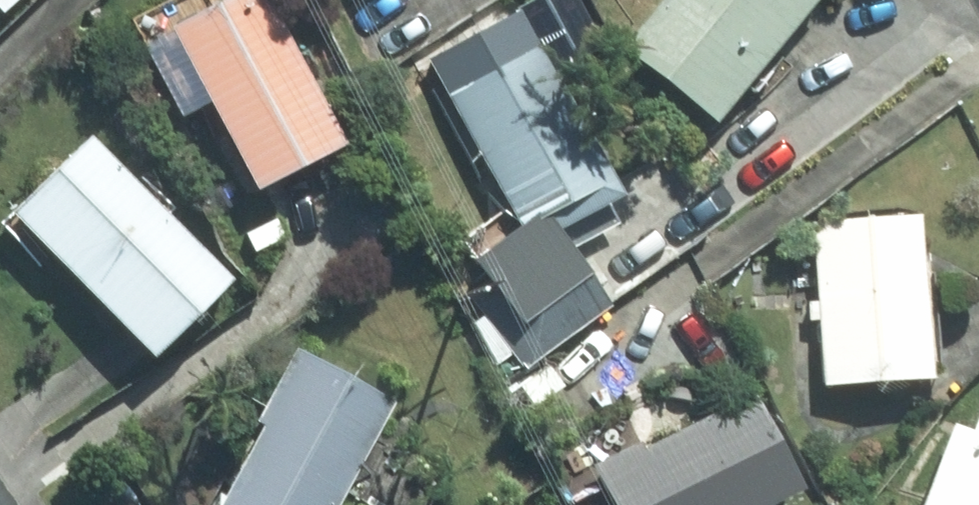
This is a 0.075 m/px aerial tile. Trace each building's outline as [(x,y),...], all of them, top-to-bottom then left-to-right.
[(19,0),(0,0),(0,16),(19,0)] [(243,200),(339,151),(261,0),(214,0),(155,30),(243,200)] [(567,85),(606,62),(570,0),(509,0),(434,43),(454,77),(439,86),(533,246),(470,282),(520,369),(619,312),(580,245),(640,211),(567,85)] [(613,54),(707,130),(814,0),(658,0),(613,54)] [(225,286),(84,141),(1,221),(141,367),(225,286)] [(915,220),(807,225),(815,392),(923,387),(915,220)] [(210,504),(334,504),(391,407),(292,350),(210,504)] [(747,399),(640,451),(637,445),(602,462),(604,468),(603,471),(601,470),(599,474),(601,475),(600,477),(597,475),(594,479),(598,481),(594,489),(602,504),(779,504),(794,498),(747,399)] [(930,420),(904,504),(978,504),(978,435),(930,420)]
